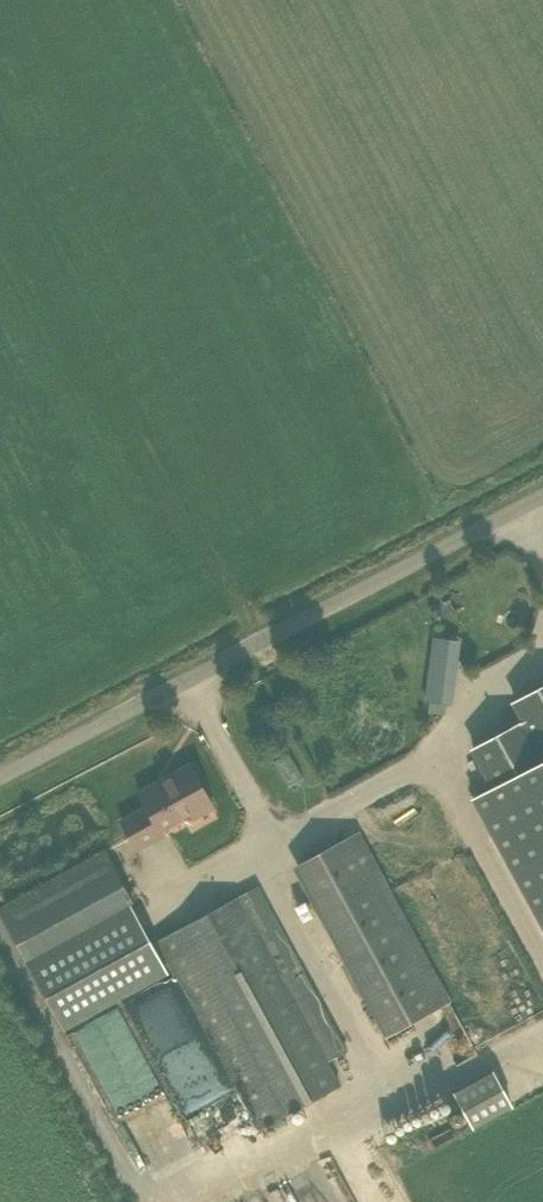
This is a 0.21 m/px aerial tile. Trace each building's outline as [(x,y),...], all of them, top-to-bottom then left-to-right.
[(515,701),(525,720),(474,748),(514,823),(495,834),(542,923),(542,685),(515,701)] [(215,809),(204,789),(191,764),(139,792),(147,806),(122,820),(138,850),(166,835),(164,830),(190,816),(192,821),(215,809)] [(299,862),(172,932),(274,1121),(460,1020),(450,1002),(371,856),(357,831),(299,862)] [(5,906),(67,1018),(163,965),(129,903),(133,900),(106,850),(5,906)] [(454,1098),(472,1132),(514,1109),(496,1075),(454,1098)] [(296,1201),(347,1201),(332,1162),(287,1180),(296,1201)]
